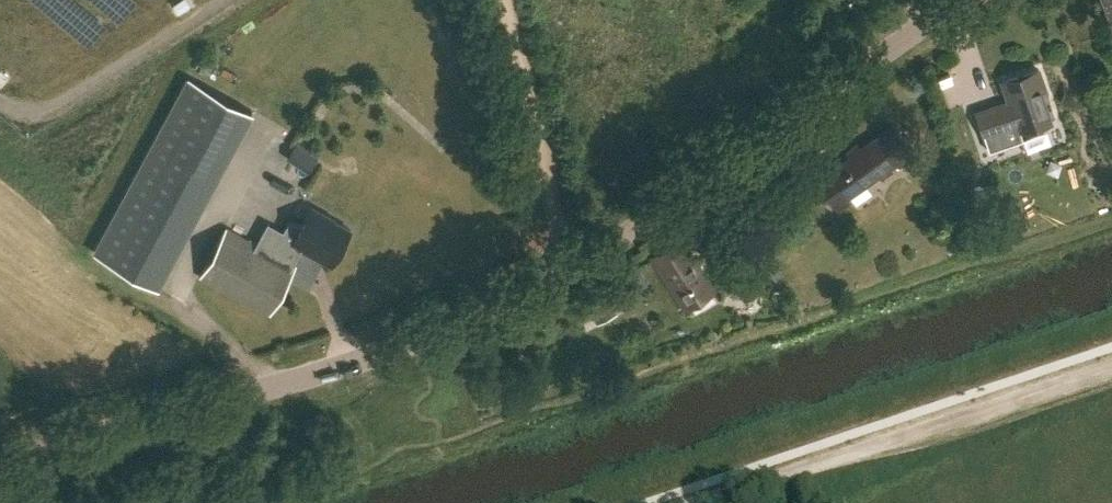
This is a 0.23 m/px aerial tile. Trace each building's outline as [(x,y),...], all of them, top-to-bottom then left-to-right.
[(1111,26),(1111,0),(1103,0),(1111,26)] [(1049,118),(1039,88),(1044,86),(1037,65),(999,77),(1006,98),(972,109),(980,134),(1014,124),(1015,128),(1049,118)] [(0,68),(0,82),(1,83),(8,75),(0,68)] [(253,109),(187,75),(93,253),(158,287),(253,109)] [(263,77),(254,83),(265,98),(273,91),(263,77)] [(845,151),(848,155),(814,179),(837,211),(850,202),(847,198),(879,176),(881,179),(892,171),(890,168),(913,151),(893,123),(859,147),(856,143),(845,151)] [(332,263),(350,229),(329,217),(329,216),(311,206),(302,224),(290,218),(271,252),(226,228),(200,275),(271,313),(296,266),(293,264),(302,247),(332,263)] [(977,215),(982,229),(996,224),(991,210),(977,215)] [(649,252),(684,306),(716,285),(697,256),(694,259),(678,233),(649,252)] [(723,260),(743,295),(765,282),(744,247),(723,260)] [(583,293),(596,320),(617,310),(612,301),(618,298),(610,281),(583,293)]
